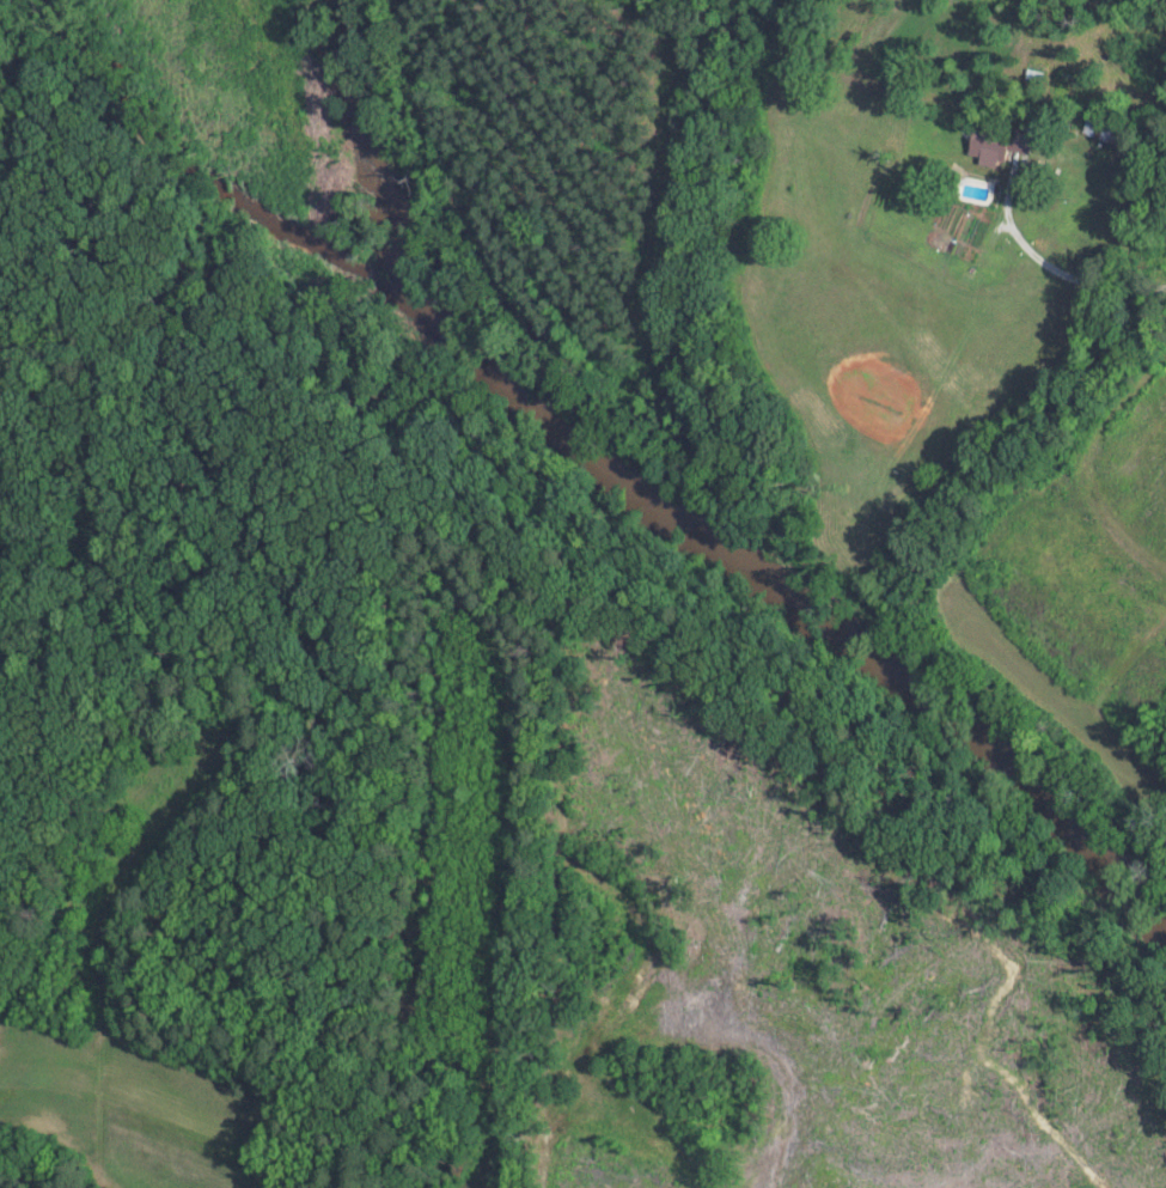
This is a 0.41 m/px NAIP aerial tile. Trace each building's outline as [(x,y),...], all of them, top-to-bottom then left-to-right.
[(1031,128),(1027,145),(1007,141),(1005,152),(999,151),(997,158),(981,154),(982,148),(969,146),(975,116),(1031,128)]
